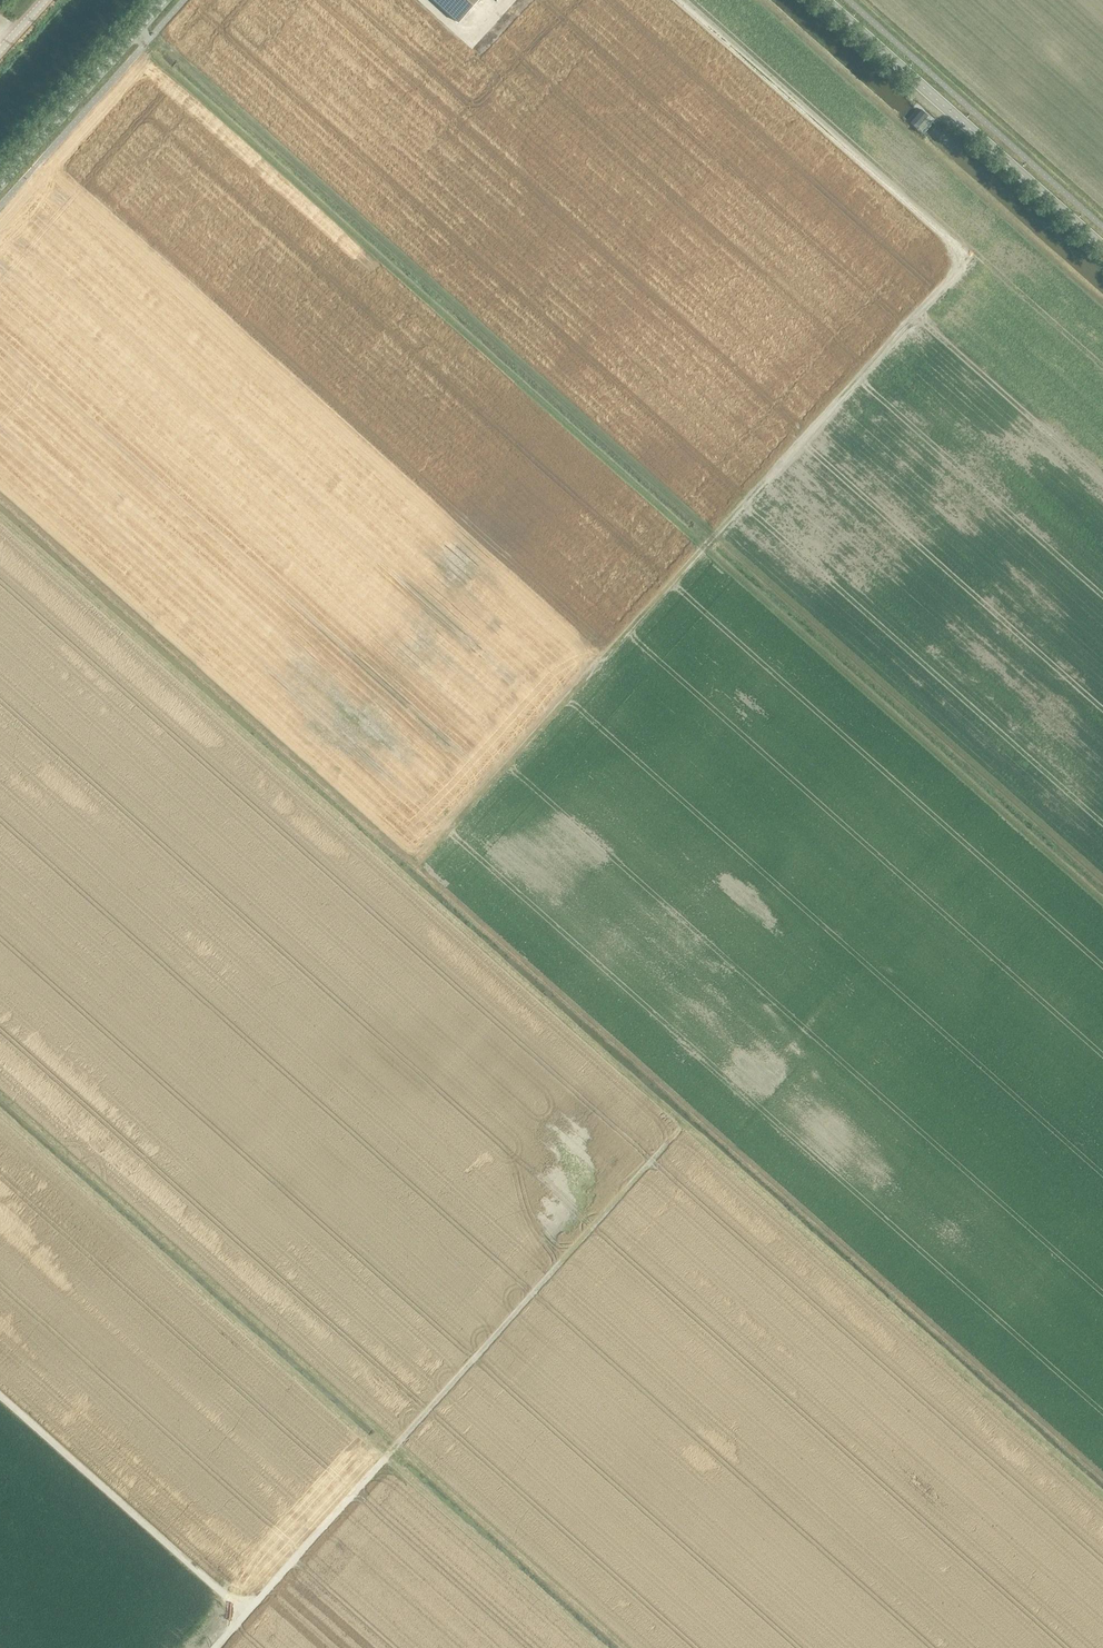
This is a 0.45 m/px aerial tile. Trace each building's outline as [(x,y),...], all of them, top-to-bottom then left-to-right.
[(460,23),(480,0),(434,0),(460,23)] [(912,109),(907,115),(918,124),(923,119),(912,109)]
